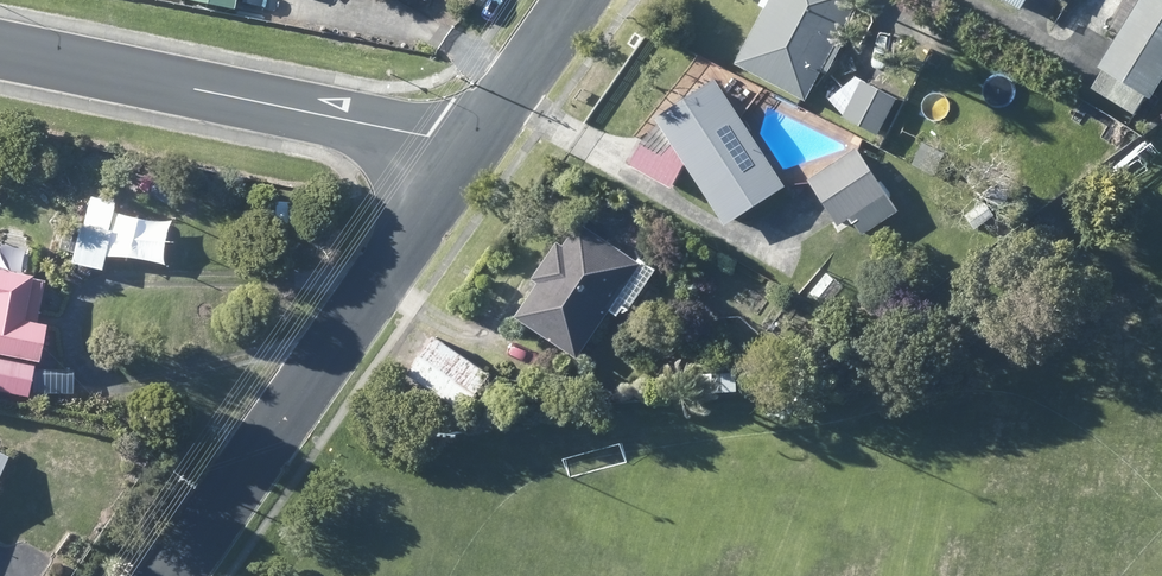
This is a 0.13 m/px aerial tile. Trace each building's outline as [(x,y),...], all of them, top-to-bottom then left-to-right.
[(760,5),(731,61),(803,99),(818,69),(824,72),(840,42),(834,39),(839,30),(850,8),(855,0),(763,0),(760,5)] [(1105,27),(1116,33),(1096,65),(1100,68),(1090,85),(1089,86),(1130,113),(1141,94),(1145,96),(1161,70),(1161,0),(1122,0),(1105,27)] [(882,91),(859,79),(852,74),(827,97),(840,115),(875,133),(878,128),(925,153),(936,130),(914,118),(910,126),(885,114),(895,97),(882,91)] [(782,185),(728,102),(711,77),(651,115),(656,123),(641,133),(640,135),(626,161),(668,186),(682,161),(717,215),(723,224),(733,217),(782,185)] [(809,183),(832,217),(835,223),(847,216),(859,232),(894,209),(853,148),(806,180),(809,183)] [(66,260),(96,268),(106,228),(75,221),(72,234),(69,250),(66,260)] [(626,307),(654,267),(641,258),(637,264),(578,223),(561,246),(555,241),(531,275),(538,279),(518,308),(514,314),(573,355),(606,308),(614,314),(621,305),(626,307)] [(24,393),(28,369),(36,322),(28,320),(30,310),(35,279),(22,277),(23,273),(0,269),(0,389),(24,393)] [(406,373),(461,410),(487,372),(432,335),(406,373)]
